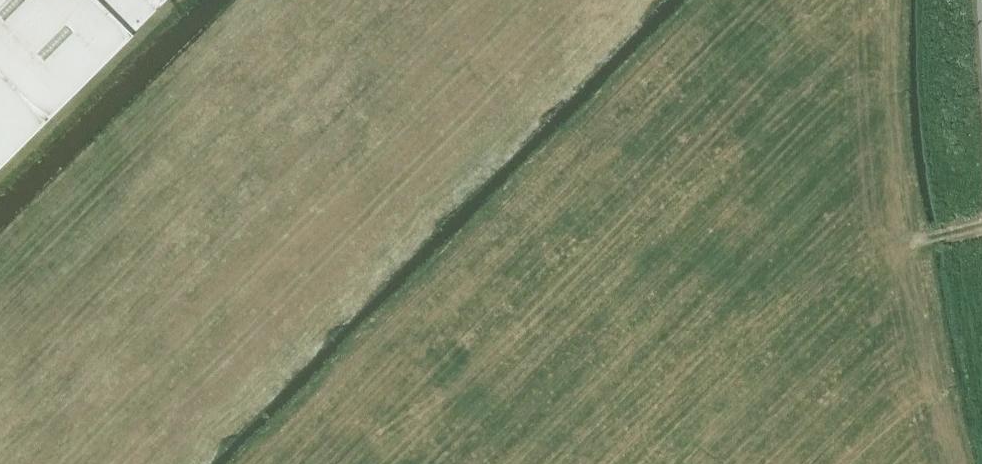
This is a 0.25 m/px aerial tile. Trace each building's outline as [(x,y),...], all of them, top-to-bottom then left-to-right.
[(162,0),(0,0),(0,161),(162,0)]
